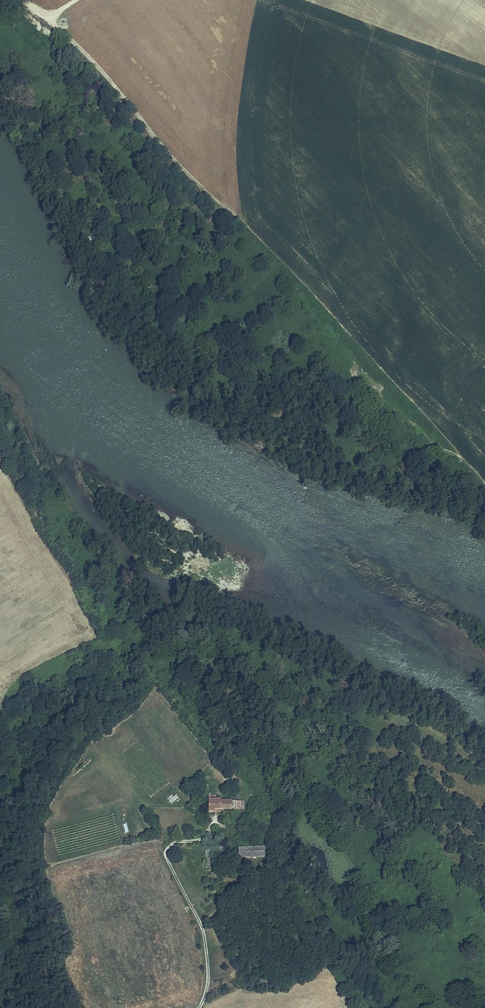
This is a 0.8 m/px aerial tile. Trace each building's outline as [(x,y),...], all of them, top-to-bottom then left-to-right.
[(233,803),(224,803),(222,803),(221,800),(218,800),(218,795),(209,795),(209,812),(216,813),(216,809),(233,809),(233,803)] [(265,846),(240,847),(241,857),(266,856),(265,846)]
